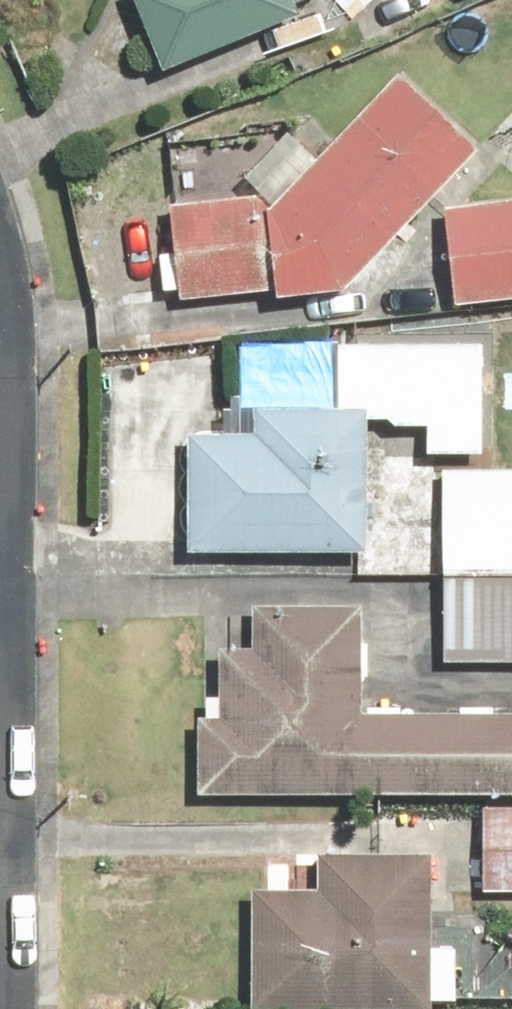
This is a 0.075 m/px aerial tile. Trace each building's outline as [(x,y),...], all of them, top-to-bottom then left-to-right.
[(142,70),(332,1),(332,0),(116,0),(142,70)] [(402,286),(402,233),(489,135),(400,56),(275,196),(274,286),(402,286)] [(458,201),(468,300),(511,295),(511,195),(458,201)] [(390,388),(202,388),(202,540),(390,540),(390,388)] [(444,459),(445,654),(511,654),(511,459),(444,459)] [(206,784),(511,786),(511,694),(387,693),(387,603),(267,602),(267,636),(225,636),(224,680),(206,680),(206,784)] [(488,889),(511,889),(511,797),(489,797),(488,889)] [(264,868),(263,1004),(453,1005),(454,838),(325,837),(325,868),(264,868)]
